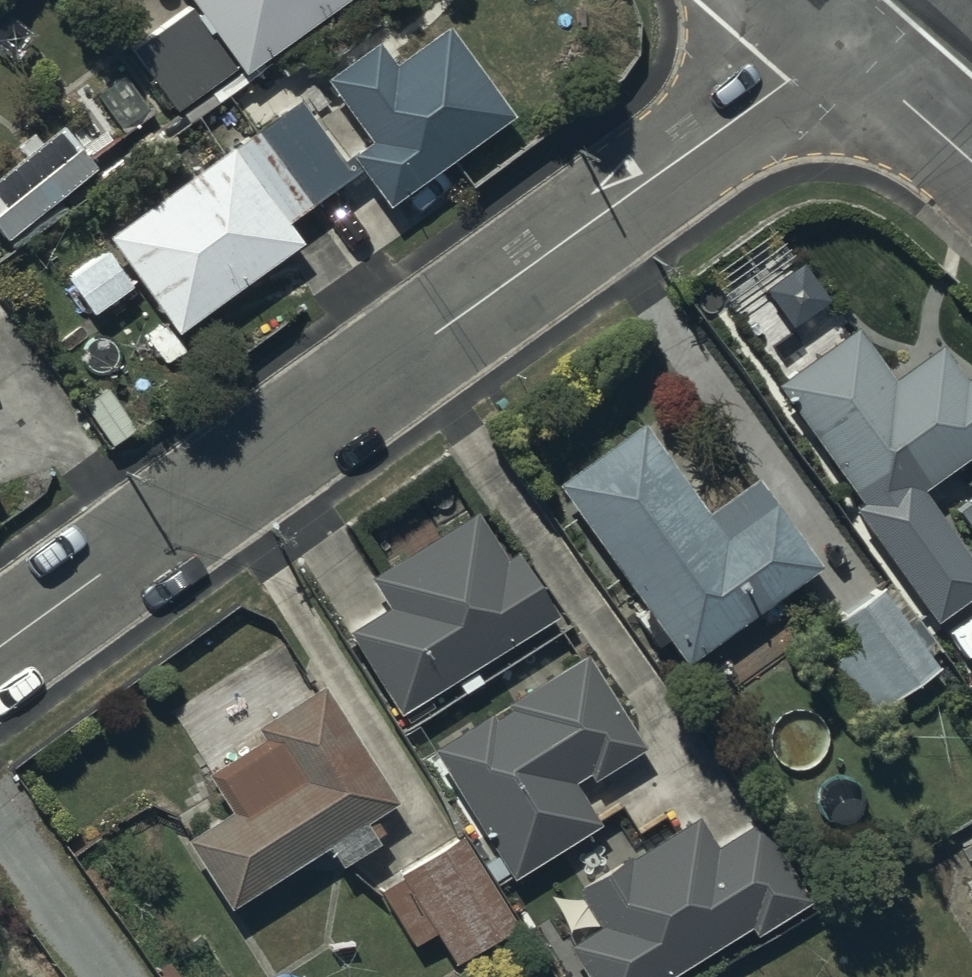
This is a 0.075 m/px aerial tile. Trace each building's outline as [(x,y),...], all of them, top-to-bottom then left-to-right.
[(126,53),(172,114),(232,71),(237,79),(347,0),(182,0),(187,7),(126,53)] [(372,43),(318,82),(362,145),(344,158),(382,211),(509,118),(441,25),(388,64),(372,43)] [(106,246),(61,280),(86,319),(132,285),(170,339),(298,246),(283,227),(351,174),(291,101),(103,242),(106,246)] [(0,174),(0,242),(1,244),(92,170),(56,126),(39,140),(32,131),(11,148),(19,158),(0,174)] [(769,388),(826,468),(813,478),(831,504),(846,493),(870,526),(971,454),(971,373),(971,372),(959,380),(936,347),(887,381),(852,330),(769,388)] [(638,424),(549,487),(639,612),(629,619),(651,649),(661,642),(680,668),(816,570),(754,479),(702,514),(638,424)] [(18,507),(4,489),(0,491),(0,520),(18,507)] [(943,514),(971,555),(971,492),(943,514)] [(382,611),(342,635),(395,717),(453,683),(461,696),(480,684),(472,670),(553,618),(512,554),(504,558),(474,512),(364,582),(382,611)] [(887,583),(831,624),(850,649),(822,669),(862,723),(935,670),(926,656),(935,650),(887,583)] [(449,738),(427,752),(491,859),(481,865),(492,883),(504,876),(508,883),(595,828),(568,785),(581,777),(586,785),(642,749),(583,656),(502,708),(505,713),(494,720),(490,715),(475,725),(466,710),(441,726),(449,738)] [(222,816),(178,843),(223,915),(322,850),(335,871),(374,845),(371,840),(378,836),(369,821),(392,806),(319,685),(249,727),(257,741),(199,776),(222,816)] [(563,948),(580,976),(671,976),(747,930),(751,938),(761,932),(766,941),(814,910),(760,820),(711,849),(693,819),(571,891),(594,928),(563,948)] [(397,882),(377,894),(410,948),(430,936),(449,968),(513,929),(457,837),(393,876),(397,882)] [(958,893),(971,918),(971,885),(958,893)] [(929,965),(908,976),(936,976),(929,965)]
